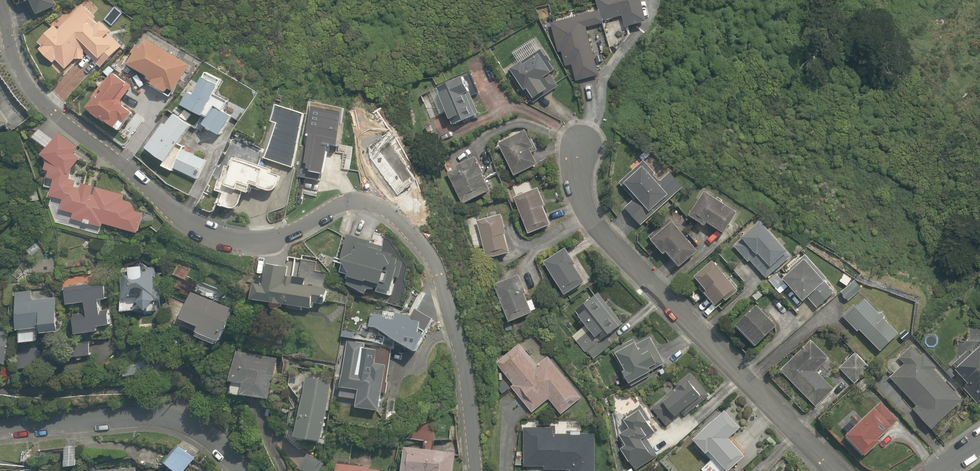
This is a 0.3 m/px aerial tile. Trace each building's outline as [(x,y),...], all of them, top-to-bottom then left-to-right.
[(25,5),(31,3),(38,18),(57,10),(53,1),(57,0),(23,0),(25,5)] [(127,48),(103,23),(96,17),(97,16),(95,13),(100,8),(91,0),(87,0),(84,4),(80,0),(72,0),(48,24),(52,28),(36,43),(42,49),(39,52),(53,66),(55,63),(64,72),(77,58),(82,63),(85,60),(97,72),(108,62),(111,64),(127,48)] [(587,29),(603,24),(603,22),(621,18),(624,30),(649,23),(643,0),(597,0),(594,1),(596,8),(575,14),(576,17),(550,24),(558,54),(562,53),(566,68),(572,67),(577,82),(600,76),(587,29)] [(190,66),(147,39),(129,69),(153,84),(152,87),(166,95),(168,91),(173,94),(190,66)] [(541,53),(509,71),(522,96),(526,93),(532,104),(557,90),(550,77),(553,75),(541,53)] [(177,106),(200,120),(201,121),(204,123),(201,127),(220,139),(234,118),(223,111),(228,102),(216,95),(213,93),(221,79),(206,69),(198,82),(194,80),(177,106)] [(132,88),(114,75),(108,84),(104,82),(89,102),(93,105),(87,113),(119,136),(134,114),(121,104),(132,88)] [(471,91),(464,76),(436,87),(437,90),(428,94),(437,117),(445,114),(451,128),(478,116),(468,92),(471,91)] [(274,122),(262,159),(294,172),(305,113),(276,102),(269,121),(274,122)] [(180,117),(175,113),(166,126),(162,124),(144,152),(162,164),(159,169),(169,176),(173,169),(192,182),(206,161),(180,144),(192,126),(187,123),(190,118),(183,113),(180,117)] [(10,130),(0,114),(0,136),(10,130)] [(129,196),(87,184),(72,174),(81,161),(72,155),(77,148),(60,136),(56,141),(38,129),(30,140),(45,150),(41,163),(47,165),(43,178),(55,181),(51,196),(64,200),(60,211),(73,215),(72,220),(134,238),(143,205),(128,201),(129,196)] [(535,153),(527,134),(500,146),(515,179),(538,169),(531,155),(535,153)] [(229,162),(229,163),(227,168),(224,167),(213,195),(216,196),(214,204),(218,205),(218,206),(218,207),(218,208),(219,208),(219,209),(220,209),(220,210),(221,210),(221,211),(222,211),(223,211),(224,211),(234,213),(235,213),(236,213),(236,212),(237,212),(238,212),(238,211),(239,211),(239,210),(239,209),(240,209),(240,208),(240,207),(243,195),(250,197),(252,190),(269,194),(269,195),(270,195),(271,195),(272,195),(273,195),(274,195),(275,195),(276,194),(277,194),(277,193),(278,193),(278,192),(278,191),(281,185),(281,184),(281,183),(281,182),(281,181),(280,180),(280,179),(279,178),(279,177),(278,177),(278,176),(277,176),(269,174),(271,167),(237,159),(236,159),(235,159),(234,159),(233,159),(232,159),(232,160),(231,160),(230,161),(229,162)] [(490,194),(476,160),(447,172),(462,206),(490,194)] [(625,209),(638,224),(681,187),(669,173),(657,183),(643,167),(624,184),(637,199),(625,209)] [(540,192),(516,200),(528,236),(551,228),(540,192)] [(737,216),(707,195),(700,205),(696,202),(686,217),(705,230),(707,226),(723,237),(737,216)] [(508,237),(504,218),(478,223),(486,258),(509,253),(505,237),(508,237)] [(672,224),(651,241),(663,257),(668,254),(679,268),(696,255),(672,224)] [(762,226),(735,248),(747,263),(749,261),(764,279),(789,258),(762,226)] [(375,244),(350,237),(340,273),(349,275),(345,289),(373,297),(374,293),(393,298),(404,260),(373,251),(375,244)] [(565,251),(543,265),(564,298),(586,284),(565,251)] [(826,285),(830,281),(805,253),(802,256),(799,253),(781,270),(784,273),(781,275),(785,279),(783,281),(803,304),(808,300),(816,309),(833,294),(826,285)] [(153,263),(116,268),(121,315),(136,313),(140,309),(148,316),(157,298),(153,263)] [(741,293),(714,263),(695,280),(700,286),(699,287),(717,308),(726,301),(729,304),(741,293)] [(251,294),(250,304),(311,311),(312,305),(324,307),(326,289),(284,284),(285,268),(265,265),(263,282),(254,281),(253,294),(251,294)] [(526,301),(518,278),(496,285),(509,324),(532,317),(530,311),(536,309),(532,299),(526,301)] [(863,293),(854,283),(840,295),(848,305),(863,293)] [(106,285),(64,289),(66,317),(72,317),(73,339),(102,336),(101,331),(111,330),(110,312),(103,313),(102,304),(107,303),(106,285)] [(43,337),(60,336),(57,290),(16,293),(18,336),(21,336),(22,346),(38,346),(38,334),(43,334),(43,337)] [(572,337),(590,361),(609,347),(603,338),(621,325),(598,294),(574,312),(585,327),(572,337)] [(192,296),(182,324),(199,330),(197,336),(219,345),(232,310),(192,296)] [(863,302),(845,320),(859,333),(860,332),(880,351),(897,334),(863,302)] [(757,349),(777,330),(756,308),(736,327),(757,349)] [(377,314),(368,328),(417,359),(426,344),(418,339),(424,330),(398,313),(392,323),(377,314)] [(547,398),(562,415),(583,396),(530,336),(497,366),(511,382),(507,386),(531,413),(547,398)] [(651,373),(665,366),(651,338),(615,355),(631,386),(653,375),(651,373)] [(978,341),(952,365),(968,382),(963,386),(979,405),(979,343),(978,341)] [(828,361),(810,342),(780,369),(815,407),(832,392),(815,373),(828,361)] [(386,395),(392,350),(348,344),(341,400),(356,402),(355,412),(379,415),(382,394),(386,395)] [(90,355),(89,345),(69,346),(70,357),(90,355)] [(962,401),(912,350),(901,362),(904,365),(890,378),(916,405),(910,410),(932,431),(962,401)] [(856,352),(839,369),(854,384),(871,367),(856,352)] [(270,402),(276,359),(237,353),(231,396),(270,402)] [(325,444),(333,383),(305,380),(297,440),(325,444)] [(700,401),(686,382),(651,407),(664,427),(700,401)] [(623,421),(628,431),(618,438),(624,446),(620,449),(632,469),(655,458),(646,439),(655,433),(641,411),(623,421)] [(878,442),(892,429),(875,411),(846,438),(865,459),(880,445),(878,442)] [(702,470),(703,470),(729,470),(745,457),(730,440),(737,435),(735,433),(740,429),(727,413),(694,442),(705,455),(708,452),(714,459),(702,470)] [(515,465),(524,465),(524,468),(543,468),(543,470),(594,470),(595,435),(579,435),(579,427),(565,427),(565,422),(552,422),(552,428),(535,428),(535,422),(522,422),(522,451),(515,451),(515,465)] [(177,442),(165,458),(181,470),(188,470),(198,458),(177,442)] [(424,448),(410,447),(410,449),(403,448),(401,470),(452,470),(454,451),(432,449),(432,451),(424,451),(424,448)] [(336,458),(335,470),(381,470),(364,468),(365,461),(336,458)]
